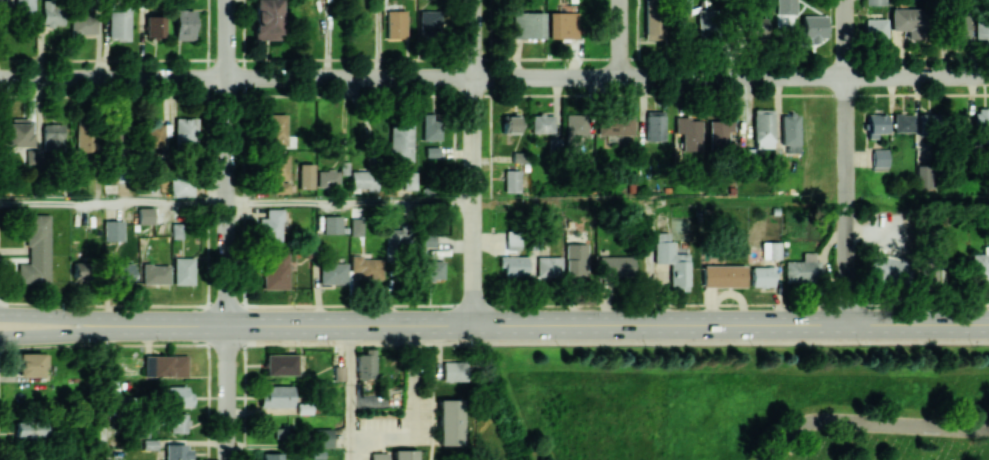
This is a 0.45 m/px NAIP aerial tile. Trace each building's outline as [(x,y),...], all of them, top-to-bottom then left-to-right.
[(16,16),(34,15),(34,0),(15,0),(16,16)] [(41,24),(63,25),(64,1),(42,0),(41,24)] [(252,39),(279,40),(280,0),(253,0),(252,39)] [(776,14),(796,14),(796,0),(777,0),(776,14)] [(129,39),(128,7),(107,7),(108,39),(129,39)] [(664,39),(665,8),(644,8),(644,39),(664,39)] [(717,9),(698,8),(697,36),(716,36),(717,9)] [(890,31),(904,31),(904,38),(919,38),(919,8),(890,8),(890,31)] [(194,40),(194,10),(175,10),(175,40),(194,40)] [(386,11),(386,39),(406,38),(406,10),(386,11)] [(440,11),(418,11),(418,38),(440,38),(440,11)] [(544,12),(513,12),(513,38),(543,38),(544,12)] [(580,12),(547,12),(548,39),(580,38),(580,12)] [(70,34),(96,34),(96,13),(70,13),(70,34)] [(967,43),(966,14),(948,14),(949,44),(967,43)] [(802,40),(826,40),(826,15),(801,16),(802,40)] [(164,16),(146,16),(145,37),(164,38),(164,16)] [(766,17),(744,18),(744,37),(767,37),(766,17)] [(887,37),(886,18),(864,19),(865,38),(887,37)] [(975,18),(975,39),(984,39),(984,44),(988,44),(988,18),(975,18)] [(754,148),(773,147),(772,109),(753,109),(754,148)] [(974,110),(974,143),(988,143),(988,109),(974,110)] [(646,111),(646,141),(665,141),(664,111),(646,111)] [(440,140),(440,113),(422,114),(422,140),(440,140)] [(271,134),(271,147),(286,147),(286,114),(264,114),(264,134),(271,134)] [(587,114),(565,115),(566,142),(580,142),(580,137),(588,136),(587,114)] [(635,135),(635,115),(598,114),(598,134),(635,135)] [(785,152),(798,153),(799,115),(781,114),(780,145),(785,146),(785,152)] [(886,114),(866,114),(867,139),(876,139),(876,133),(886,133),(886,114)] [(914,114),(893,114),(893,132),(913,132),(914,114)] [(519,133),(519,116),(502,115),(502,133),(519,133)] [(554,134),(554,115),(532,115),(531,133),(554,134)] [(708,146),(727,146),(727,132),(733,132),(733,116),(709,116),(708,146)] [(682,151),(701,150),(700,117),(675,117),(675,133),(682,133),(682,151)] [(7,146),(30,146),(30,118),(7,118),(7,146)] [(197,118),(175,118),(175,144),(196,144),(197,118)] [(413,161),(411,121),(389,121),(390,161),(413,161)] [(42,148),(63,148),(63,123),(42,124),(42,148)] [(75,151),(93,152),(94,125),(76,124),(75,151)] [(164,146),(163,126),(141,127),(142,147),(164,146)] [(440,147),(426,146),(426,157),(439,157),(440,147)] [(888,149),(872,149),(872,171),(888,170),(888,149)] [(288,155),(267,155),(267,180),(273,180),(273,193),(288,193),(288,155)] [(313,164),(299,164),(299,188),(313,188),(313,164)] [(339,170),(318,170),(317,187),(339,188),(339,170)] [(351,170),(351,189),(375,189),(376,170),(351,170)] [(504,192),(520,192),(520,170),(504,170),(504,192)] [(403,189),(416,189),(416,171),(403,171),(403,189)] [(170,196),(192,196),(192,177),(170,177),(170,196)] [(117,193),(117,180),(103,181),(104,194),(117,193)] [(138,224),(153,223),(153,207),(137,208),(138,224)] [(281,208),(266,209),(266,217),(258,217),(259,244),(282,244),(281,208)] [(26,215),(27,264),(17,264),(18,283),(49,283),(49,215),(26,215)] [(341,215),(323,216),(324,234),(341,233),(341,215)] [(362,235),(363,219),(351,218),(350,234),(362,235)] [(103,241),(122,241),(122,220),(103,221),(103,241)] [(172,238),(183,238),(182,223),(171,223),(172,238)] [(387,247),(409,247),(408,229),(386,229),(387,247)] [(655,263),(670,263),(670,290),(689,289),(689,253),(674,254),(674,240),(670,240),(669,233),(655,233),(655,263)] [(434,247),(435,234),(421,234),(420,246),(434,247)] [(779,242),(761,241),(761,258),(779,259),(779,242)] [(587,243),(565,244),(565,277),(587,277),(587,243)] [(983,246),(983,253),(971,254),(972,281),(988,281),(988,246),(983,246)] [(783,261),(784,283),(819,283),(819,261),(814,261),(814,252),(801,253),(802,261),(783,261)] [(262,289),(287,289),(287,253),(263,253),(262,289)] [(350,254),(350,272),(357,272),(357,279),(382,280),(383,259),(365,259),(366,254),(350,254)] [(599,275),(633,276),(634,256),(600,255),(599,275)] [(527,257),(499,256),(499,267),(504,267),(503,275),(527,275),(527,257)] [(192,284),(193,258),(173,257),(172,284),(192,284)] [(537,257),(537,279),(562,279),(562,257),(537,257)] [(73,261),(74,281),(88,281),(88,261),(73,261)] [(443,261),(421,261),(420,278),(442,279),(443,261)] [(131,263),(110,263),(109,284),(131,284),(131,263)] [(319,263),(319,284),(346,284),(346,263),(319,263)] [(168,265),(141,264),(141,284),(168,284),(168,265)] [(745,287),(745,266),(702,265),(702,287),(745,287)] [(751,267),(751,286),(773,287),(773,267),(751,267)] [(356,378),(374,379),(374,351),(356,351),(356,378)] [(17,377),(42,377),(41,366),(46,366),(46,352),(16,353),(17,377)] [(296,376),(297,354),(265,354),(264,375),(296,376)] [(186,376),(186,355),(143,356),(143,377),(186,376)] [(442,362),(442,381),(465,381),(464,362),(442,362)] [(344,366),(334,366),(334,380),(344,380),(344,366)] [(259,407),(292,407),(293,386),(264,385),(264,394),(259,394),(259,407)] [(189,387),(162,386),(162,407),(189,407),(189,387)] [(438,445),(462,444),(461,399),(437,400),(438,445)] [(187,414),(165,413),(165,424),(170,425),(170,432),(187,433),(187,414)] [(14,421),(14,439),(46,438),(45,420),(14,421)] [(275,438),(286,438),(286,428),(275,428),(275,438)] [(332,429),(311,428),(311,447),(332,448),(332,429)] [(189,444),(165,444),(165,459),(189,459),(189,444)] [(416,451),(416,459),(394,459),(394,450),(416,451)]
